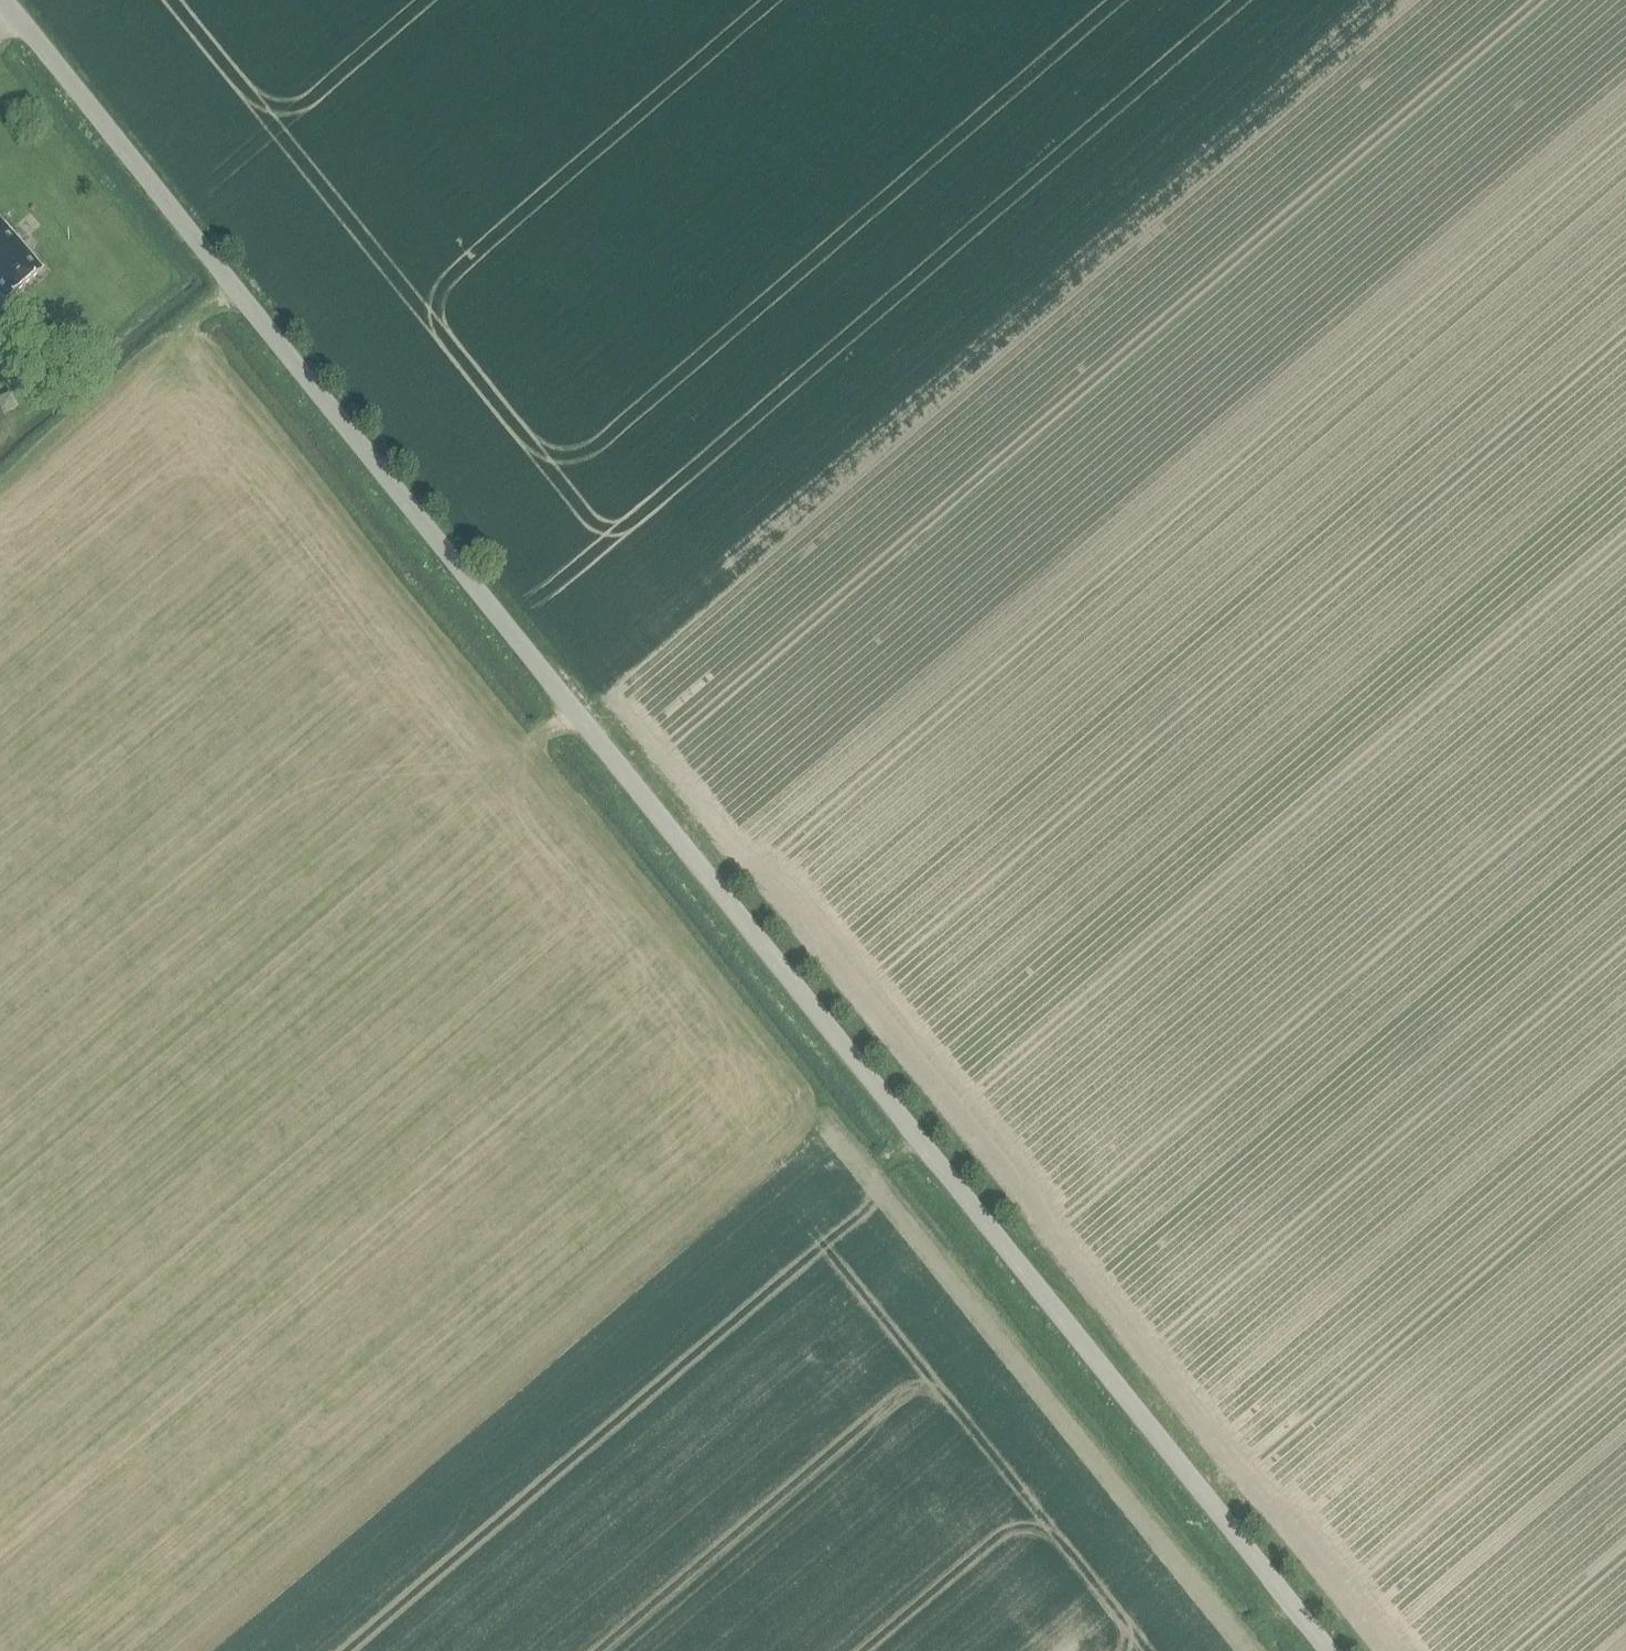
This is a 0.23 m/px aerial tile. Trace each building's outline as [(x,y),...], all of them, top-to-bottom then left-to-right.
[(7,302),(42,271),(5,228),(0,232),(0,294),(7,302)]
